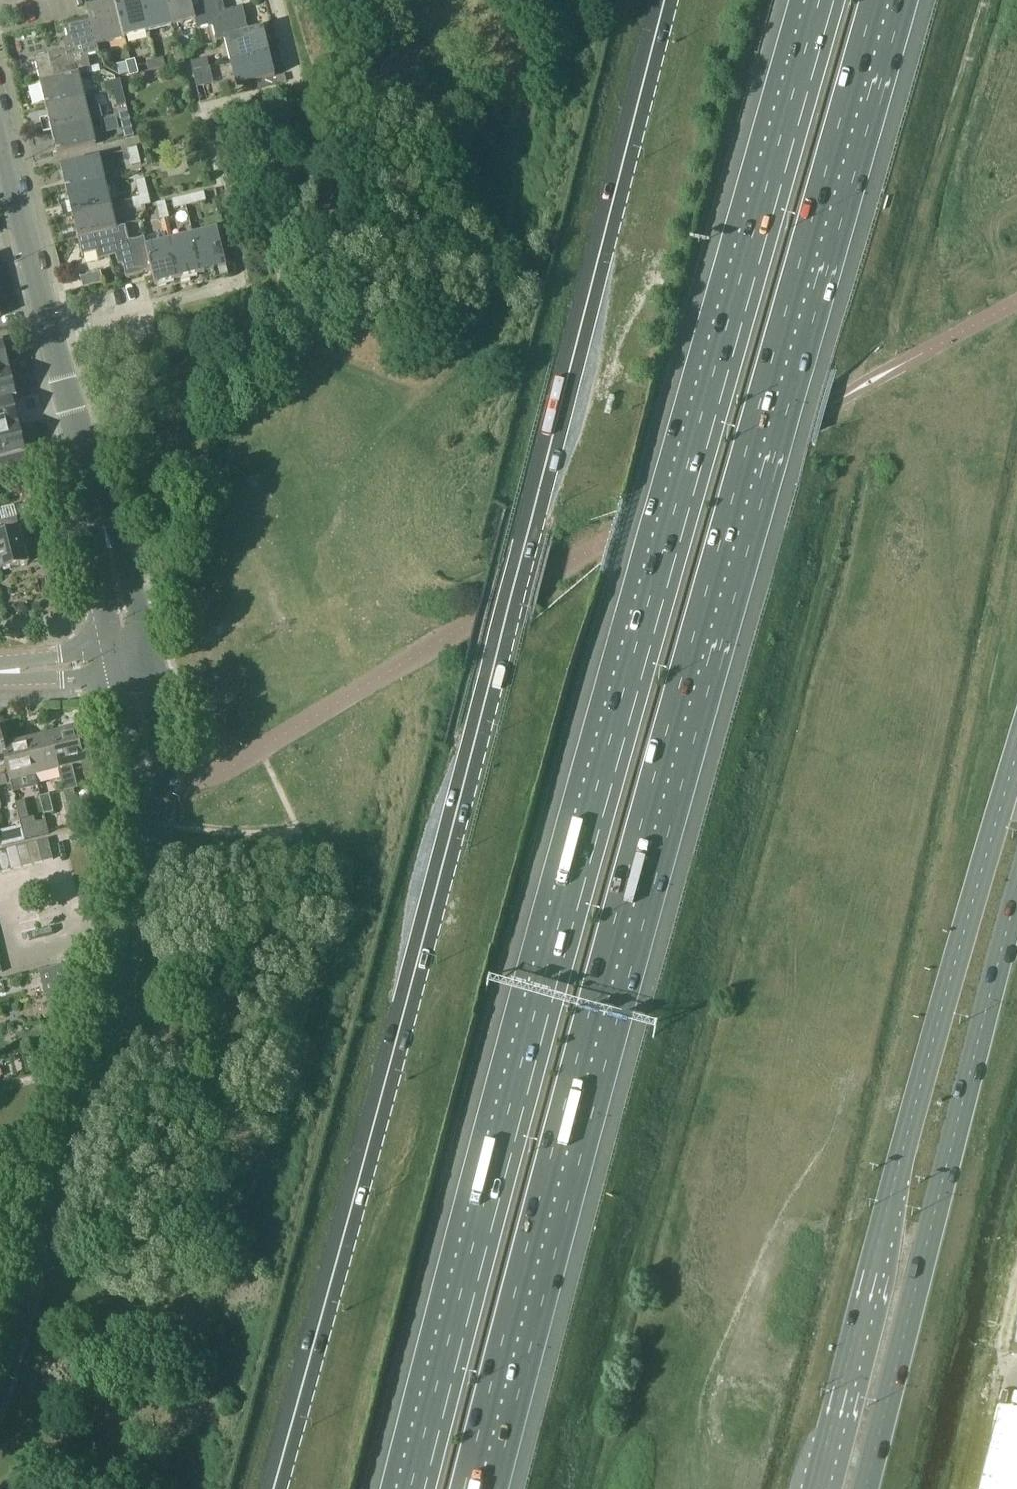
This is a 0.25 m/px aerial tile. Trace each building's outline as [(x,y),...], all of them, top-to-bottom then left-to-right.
[(125,37),(116,0),(111,0),(86,6),(89,16),(90,20),(96,43),(97,43),(125,37)] [(140,0),(116,0),(125,37),(148,31),(140,0)] [(148,31),(171,26),(165,0),(140,0),(148,31)] [(195,20),(191,0),(165,0),(171,26),(172,25),(195,20)] [(195,20),(197,29),(212,26),(216,40),(226,38),(225,37),(249,32),(249,31),(243,6),(225,10),(224,6),(220,7),(218,0),(191,0),(195,20)] [(99,53),(97,43),(96,43),(90,20),(65,26),(69,45),(65,46),(66,50),(35,57),(41,82),(54,79),(78,74),(79,75),(87,73),(88,76),(100,73),(99,66),(91,68),(88,56),(99,53)] [(225,37),(226,38),(231,61),(269,52),(264,28),(249,31),(249,32),(225,37)] [(173,48),(177,64),(185,62),(181,46),(173,48)] [(275,76),(269,52),(231,61),(237,85),(275,76)] [(126,60),(130,75),(138,73),(134,57),(126,60)] [(147,62),(149,71),(166,67),(164,58),(147,62)] [(191,62),(193,70),(202,68),(210,67),(208,58),(191,62)] [(193,70),(193,71),(197,87),(206,85),(202,68),(193,70)] [(40,82),(46,107),(84,98),(79,75),(78,74),(54,79),(41,82),(40,82)] [(106,92),(113,91),(122,88),(120,79),(104,84),(106,92)] [(122,88),(113,91),(117,105),(126,103),(122,88)] [(84,98),(46,107),(52,130),(90,121),(98,119),(103,118),(101,106),(95,107),(87,109),(84,98)] [(121,121),(125,138),(134,135),(130,119),(121,121)] [(95,145),(90,121),(52,130),(58,154),(95,145)] [(132,166),(141,163),(137,147),(127,150),(132,166)] [(66,190),(105,181),(99,157),(60,166),(66,190)] [(136,182),(139,197),(149,195),(145,179),(136,182)] [(72,214),(110,204),(105,181),(66,190),(72,214)] [(204,192),(188,196),(190,205),(205,201),(206,201),(204,192)] [(149,195),(139,197),(132,199),(134,207),(151,203),(149,195)] [(174,209),(190,205),(188,196),(172,200),(174,209)] [(165,202),(156,204),(160,219),(169,217),(165,202)] [(116,228),(116,227),(110,204),(72,214),(78,238),(92,235),(92,234),(116,228)] [(126,277),(152,270),(147,246),(144,237),(129,240),(125,225),(116,227),(116,228),(92,234),(92,235),(78,238),(82,255),(96,252),(98,260),(116,255),(117,259),(121,258),(126,277)] [(192,235),(202,273),(226,267),(217,229),(193,235),(192,235)] [(170,240),(179,278),(202,273),(192,235),(170,240)] [(147,246),(152,270),(155,284),(179,278),(170,240),(147,246)] [(101,271),(80,277),(83,287),(104,282),(101,271)] [(10,370),(4,343),(0,344),(0,372),(10,370)] [(10,370),(0,372),(0,402),(13,399),(17,398),(10,370)] [(13,399),(0,402),(0,430),(19,426),(13,399)] [(19,426),(0,430),(0,460),(26,454),(19,426)] [(1,570),(28,564),(17,517),(0,521),(0,566),(1,570)] [(50,734),(49,734),(58,769),(59,769),(68,808),(78,806),(74,789),(78,788),(73,765),(82,763),(86,781),(103,776),(91,728),(75,732),(74,728),(50,734)] [(26,740),(34,775),(58,769),(49,734),(26,740)] [(26,740),(3,746),(1,747),(6,763),(5,764),(12,793),(37,787),(34,775),(26,740)] [(40,796),(44,814),(54,812),(50,794),(40,796)] [(16,802),(20,819),(29,817),(25,800),(16,802)] [(108,825),(106,813),(95,815),(97,827),(108,825)] [(48,840),(37,842),(42,862),(53,860),(48,840)] [(37,842),(26,845),(31,865),(42,862),(37,842)] [(26,845),(16,847),(21,867),(31,865),(26,845)] [(16,847),(5,850),(10,870),(21,867),(16,847)] [(0,851),(0,872),(10,870),(5,850),(0,851)] [(200,872),(213,874),(219,875),(221,863),(201,861),(200,872)] [(62,965),(38,971),(37,972),(43,995),(68,989),(62,965)] [(70,990),(52,994),(53,1002),(67,998),(70,990)] [(1012,1416),(1012,1415),(996,1415),(992,1431),(994,1431),(979,1488),(1016,1488),(1016,1416),(1012,1416)]
